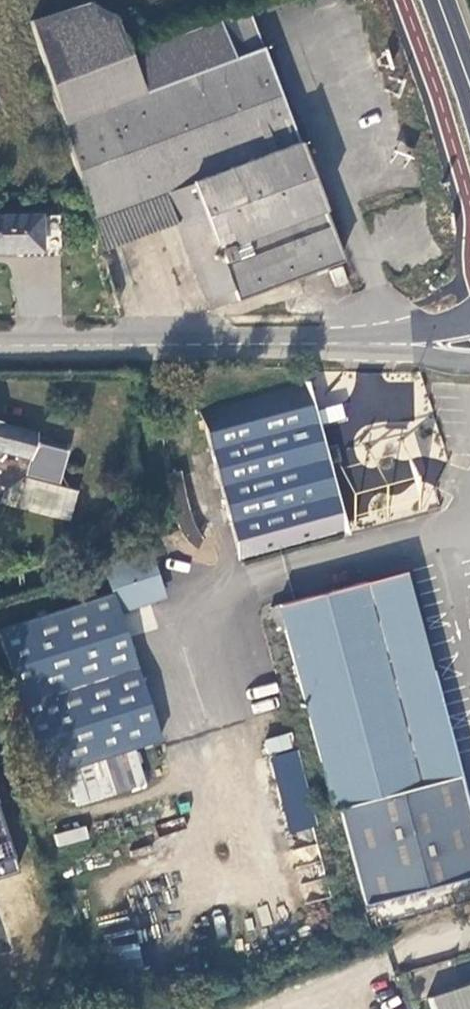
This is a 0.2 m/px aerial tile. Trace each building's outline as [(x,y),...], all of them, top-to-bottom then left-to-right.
[(209,309),(341,259),(248,10),(129,53),(55,96),(99,249),(175,220),(209,309)] [(40,251),(39,215),(0,217),(0,252),(40,251)] [(336,286),(347,282),(341,266),(330,271),(336,286)] [(299,385),(200,411),(239,559),(338,533),(299,385)] [(318,410),(322,424),(345,418),(342,404),(318,410)] [(29,457),(34,437),(35,433),(0,424),(0,450),(29,457)] [(65,445),(34,437),(29,457),(28,460),(59,468),(65,445)] [(76,490),(24,477),(16,507),(68,520),(76,490)] [(23,713),(44,777),(159,739),(118,612),(156,600),(160,590),(149,551),(148,551),(103,566),(112,593),(0,629),(0,642),(7,662),(12,679),(19,699),(23,713)] [(337,808),(458,776),(453,757),(404,572),(277,605),(270,607),(273,621),(275,620),(277,631),(284,630),(331,809),(337,808)] [(12,679),(7,662),(0,664),(0,683),(12,679)] [(8,718),(23,713),(19,699),(3,704),(8,718)] [(264,736),(264,751),(292,750),(292,735),(264,736)] [(269,756),(289,833),(317,825),(296,748),(269,756)] [(458,776),(337,808),(362,904),(469,876),(469,823),(458,776)] [(15,880),(0,814),(0,884),(15,880)] [(54,833),(57,845),(88,839),(85,827),(54,833)] [(136,943),(106,947),(112,983),(142,978),(136,943)] [(429,1008),(469,1008),(469,983),(426,998),(429,1008)]
